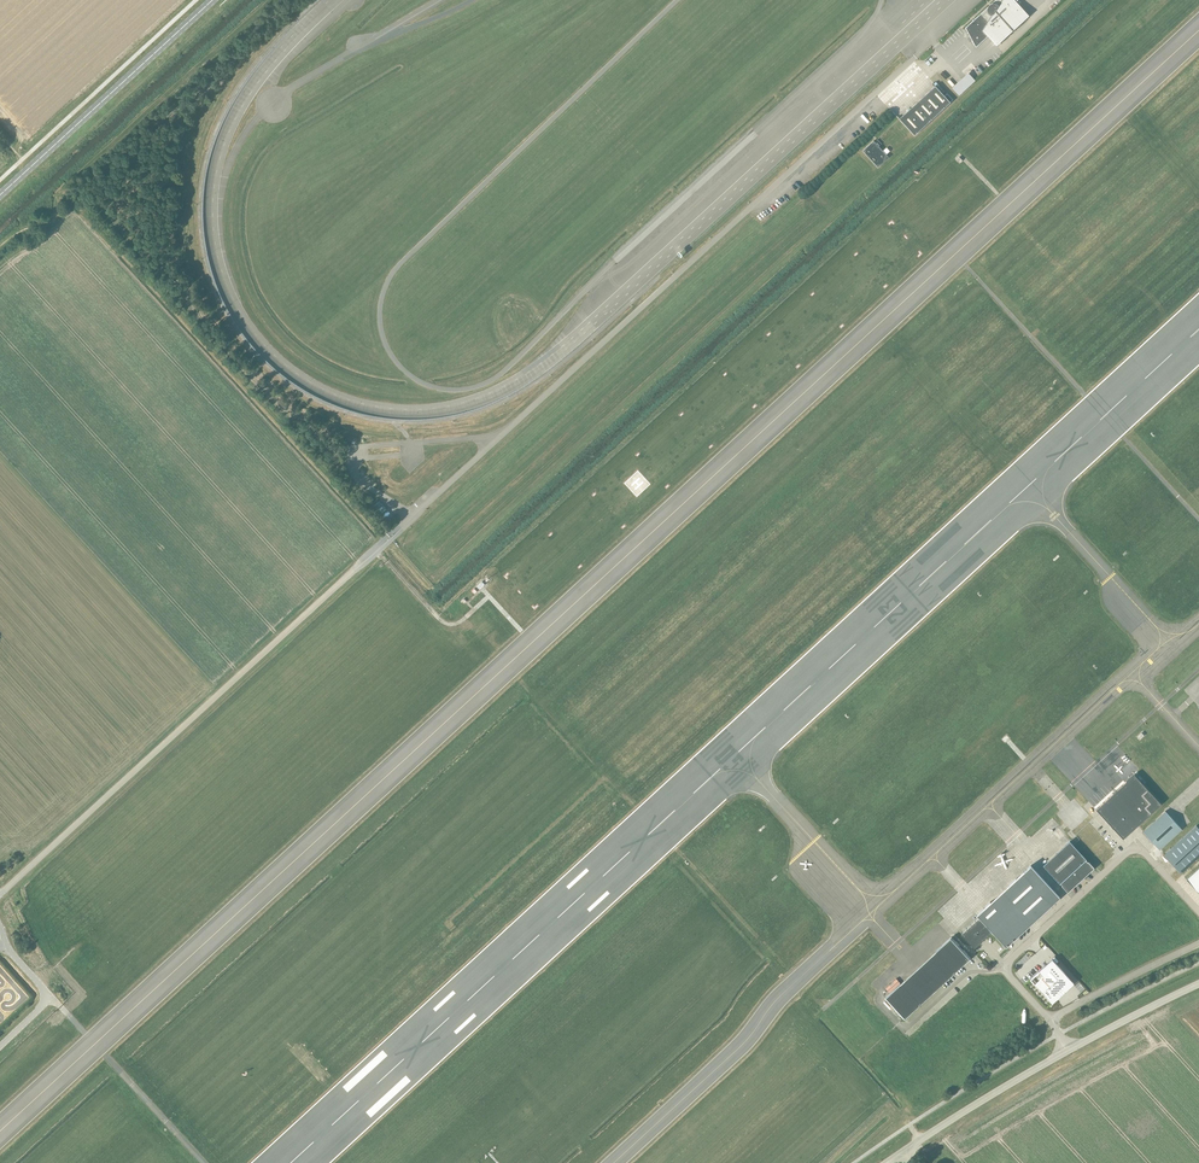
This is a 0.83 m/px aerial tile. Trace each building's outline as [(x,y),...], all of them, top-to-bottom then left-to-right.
[(989,6),(965,28),(975,48),(988,36),(996,46),(1029,16),(1016,1),(1014,0),(995,0),(989,6)] [(953,88),(959,95),(974,81),(968,74),(953,88)] [(935,86),(900,119),(915,136),(950,103),(953,100),(947,94),(944,96),(935,86)] [(863,151),(878,168),(889,157),(874,141),(863,151)] [(1134,774),(1096,809),(1096,810),(1098,812),(1120,835),(1123,839),(1135,828),(1161,804),(1134,774)] [(1165,812),(1143,832),(1152,842),(1155,844),(1160,850),(1182,829),(1165,812)] [(1164,855),(1174,866),(1178,871),(1181,874),(1198,857),(1198,829),(1198,828),(1196,826),(1164,855)] [(1062,886),(1068,893),(1094,868),(1088,861),(1088,862),(1086,860),(1070,841),(1043,866),(1060,884),(1061,884),(1062,886)] [(1006,947),(1028,927),(1060,898),(1031,866),(977,915),(979,917),(962,933),(974,948),(992,931),(1006,947)] [(1187,880),(1198,893),(1198,868),(1187,880)] [(951,899),(939,911),(957,930),(962,925),(948,911),(956,903),(951,899)] [(885,999),(904,1020),(920,1005),(919,1005),(920,1003),(921,1004),(954,974),(953,973),(954,972),(955,973),(971,958),(952,937),(936,952),(901,984),(885,999)] [(1073,982),(1052,960),(1030,980),(1051,1002),(1073,982)]
